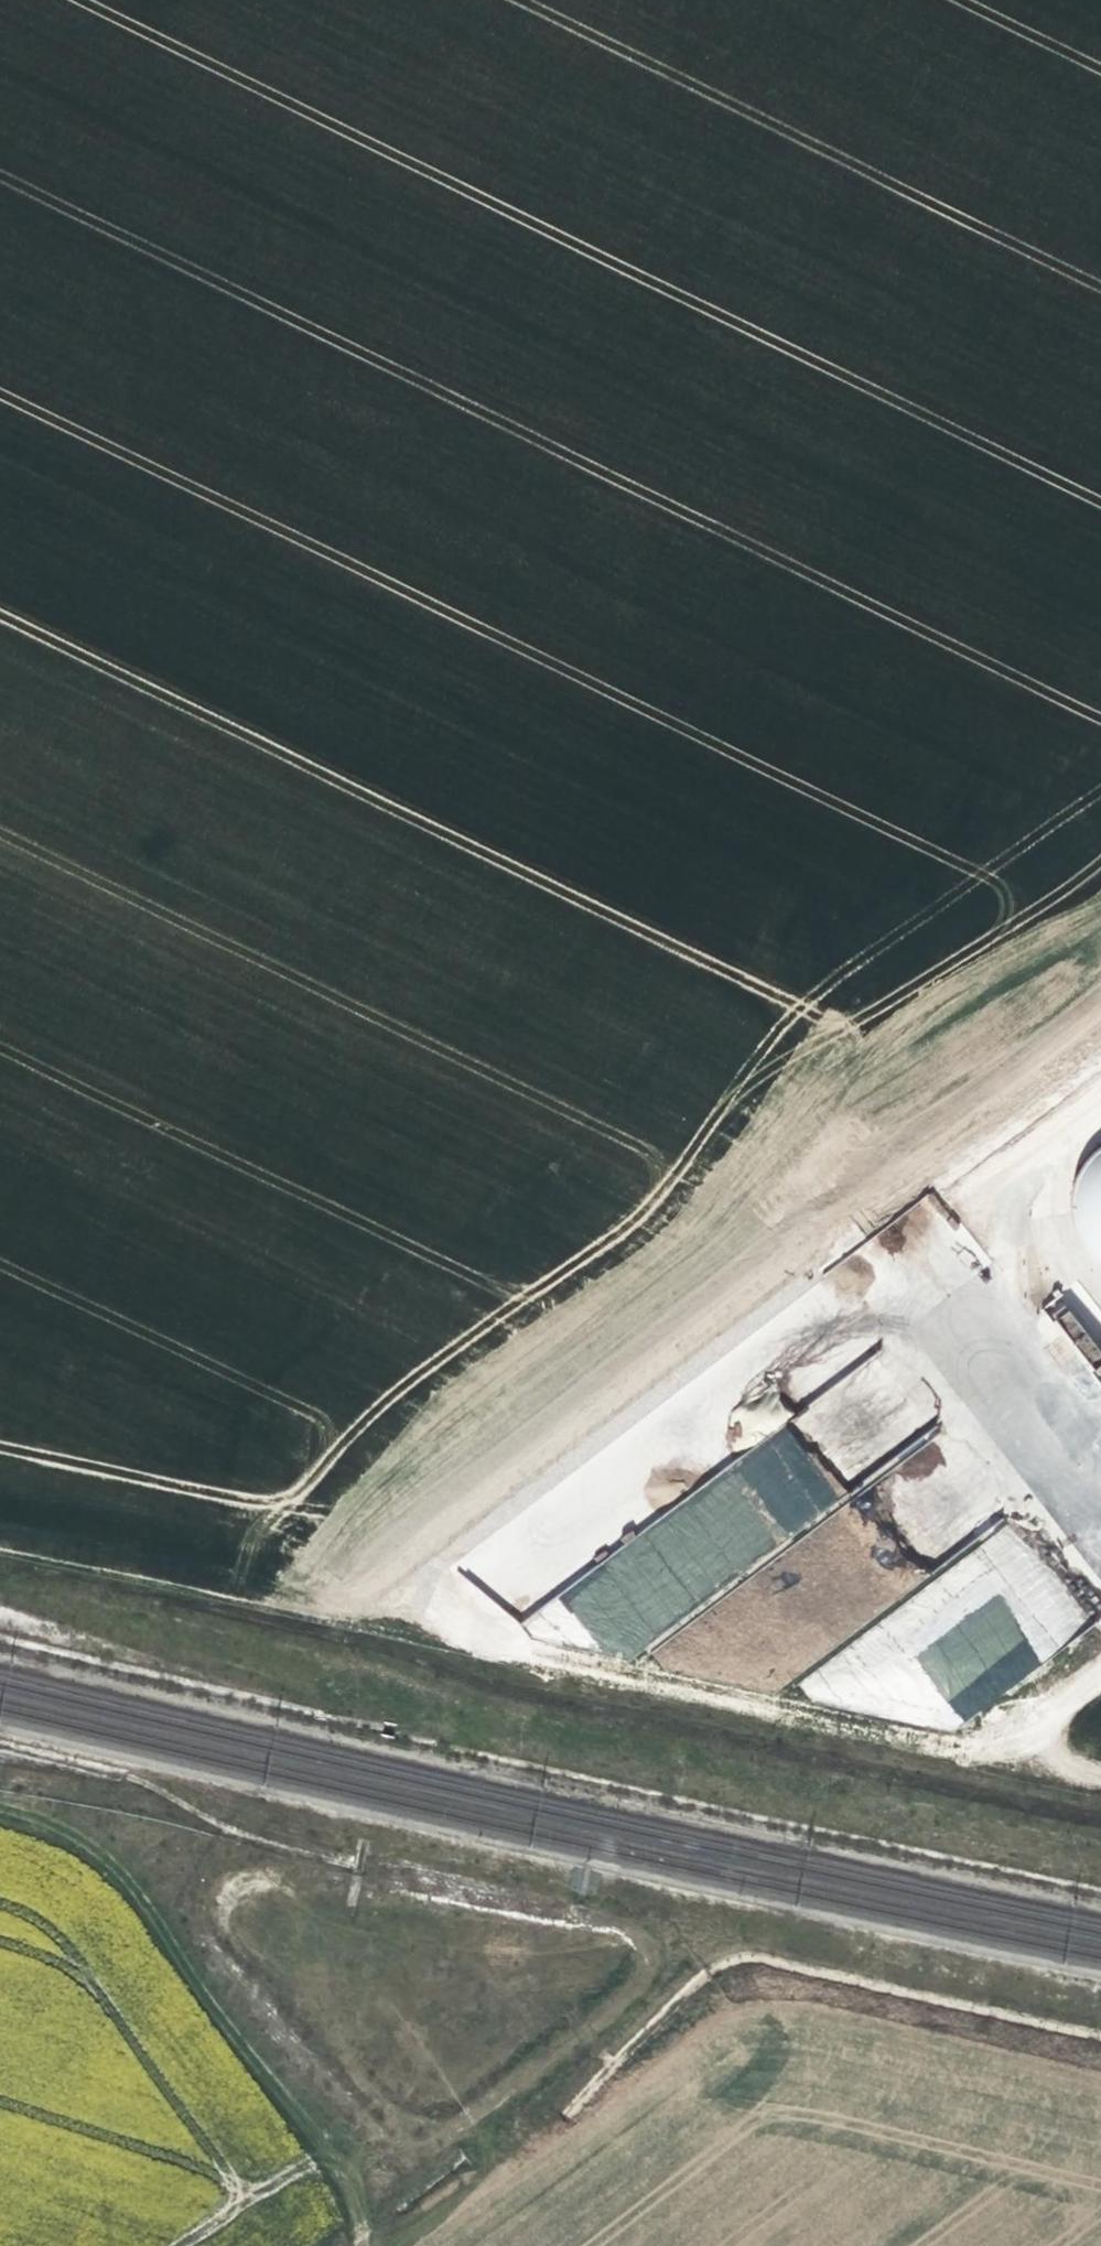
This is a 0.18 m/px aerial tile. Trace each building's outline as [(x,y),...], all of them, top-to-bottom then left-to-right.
[(1098,1103),(1070,1129),(1051,1161),(1063,1169),(1050,1181),(1059,1182),(1039,1216),(1036,1239),(1053,1257),(1043,1266),(1063,1287),(1041,1308),(1093,1363),(1100,1360),(1100,1103),(1098,1103)]
